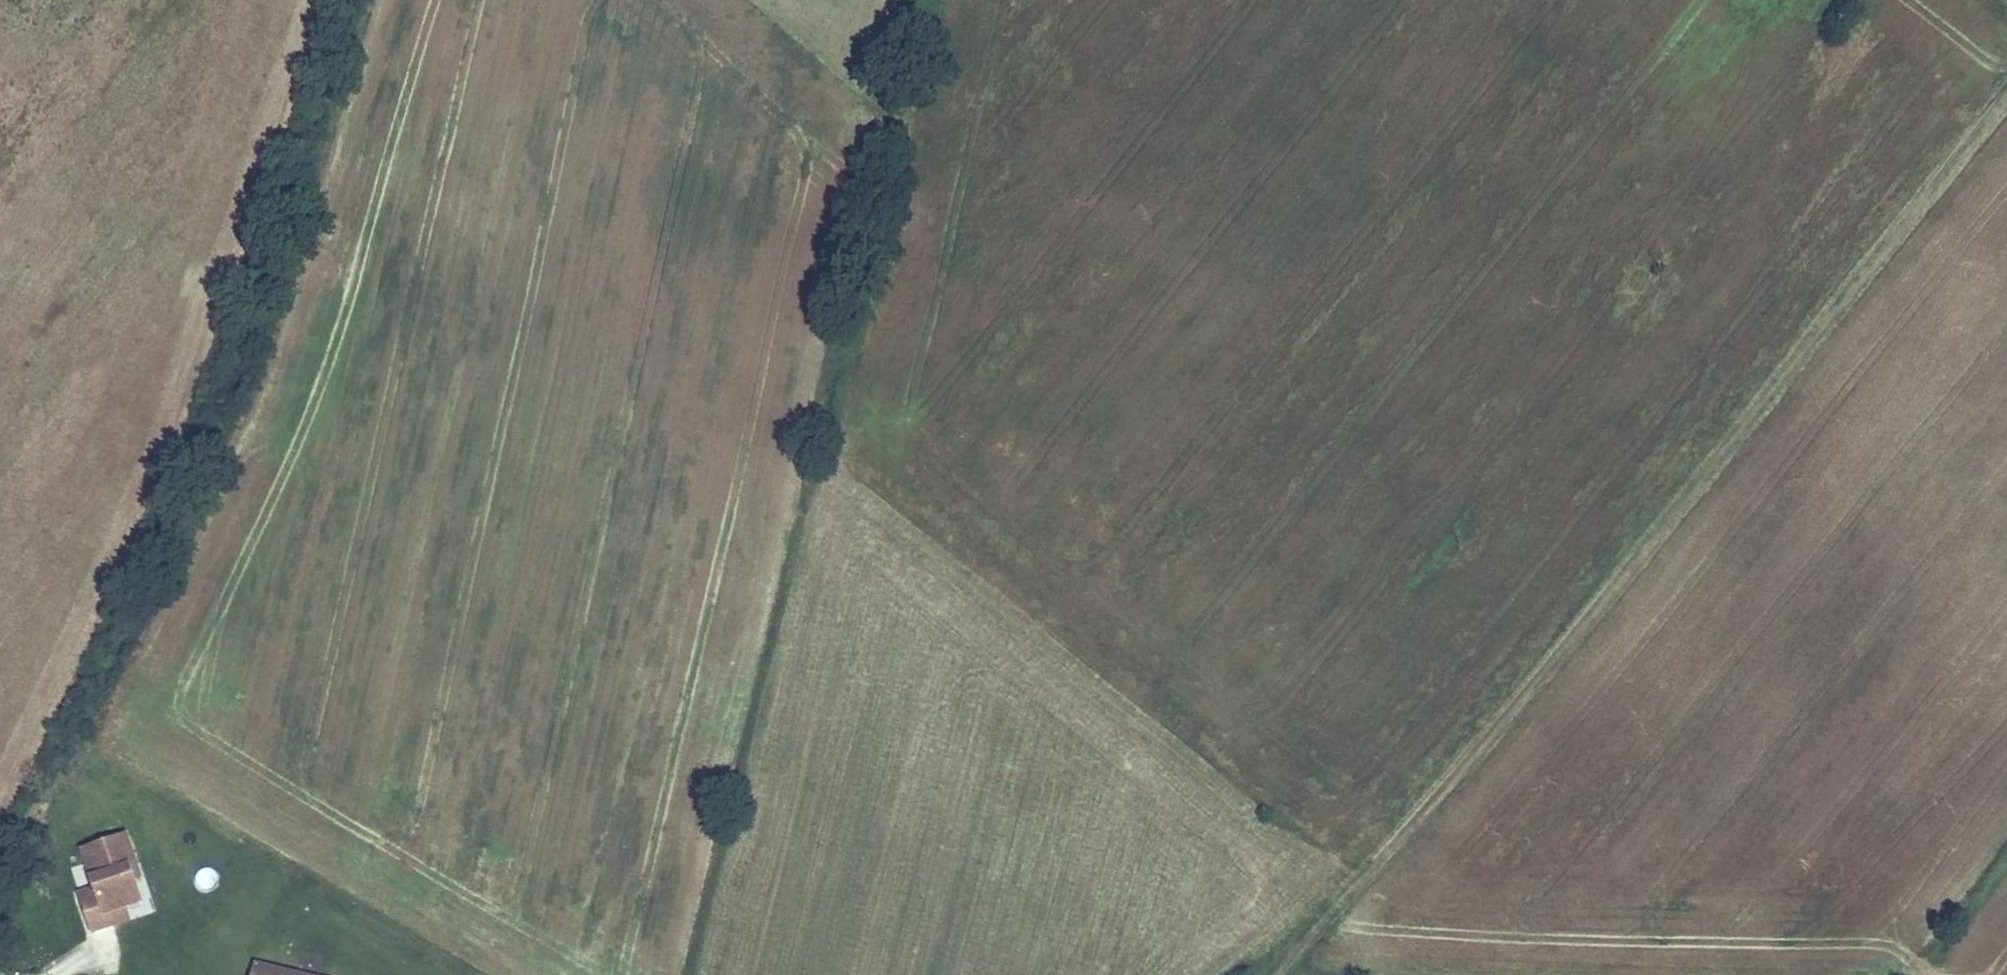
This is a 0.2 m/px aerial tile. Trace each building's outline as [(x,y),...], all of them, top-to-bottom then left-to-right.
[(77,870),(95,908),(111,900),(105,888),(139,870),(129,850),(123,836),(129,833),(116,806),(74,826),(92,863),(77,870)] [(129,833),(123,836),(129,850),(136,846),(129,833)] [(146,883),(139,870),(105,888),(111,900),(146,883)] [(241,947),(234,974),(342,974),(241,947)]
